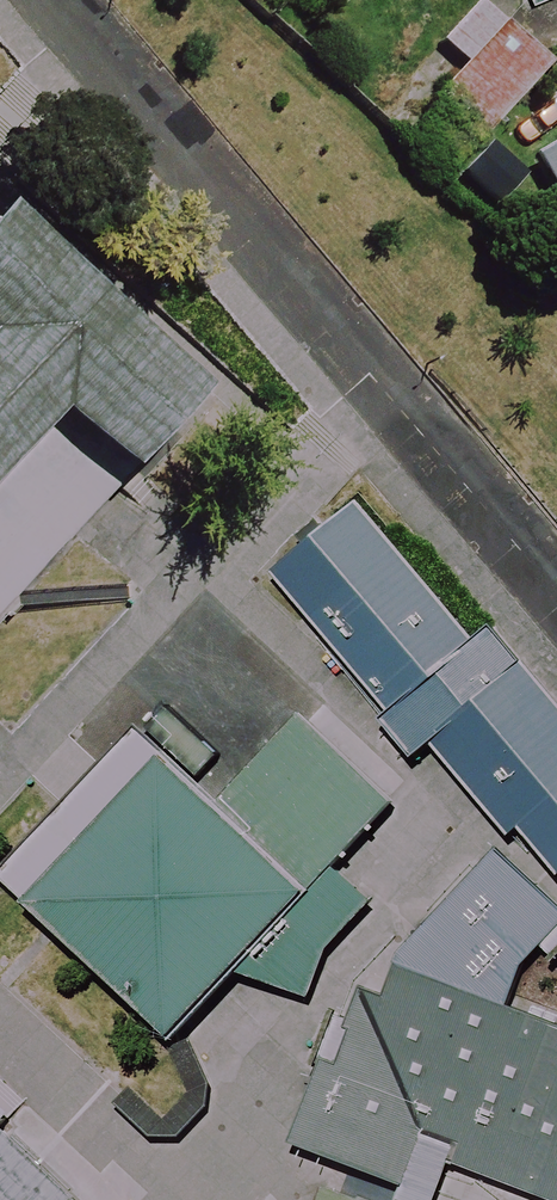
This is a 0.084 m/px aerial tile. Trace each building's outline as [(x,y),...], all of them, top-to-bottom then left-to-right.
[(473,0),(471,0),(432,42),(462,71),(427,109),(468,148),(544,68),(473,0)] [(530,162),(556,209),(556,146),(530,162)] [(191,391),(0,206),(0,588),(191,391)] [(354,492),(268,565),(394,712),(402,705),(552,880),(556,876),(556,702),(517,655),(503,667),(354,492)] [(0,863),(0,869),(166,1029),(390,799),(298,709),(206,803),(130,730),(0,863)] [(503,998),(518,959),(556,909),(556,903),(487,834),(381,953),(312,1145),(406,1178),(417,1147),(556,1198),(556,1017),(503,998)] [(0,1146),(0,1199),(56,1199),(0,1146)] [(292,1199),(376,1199),(302,1173),(292,1199)]
